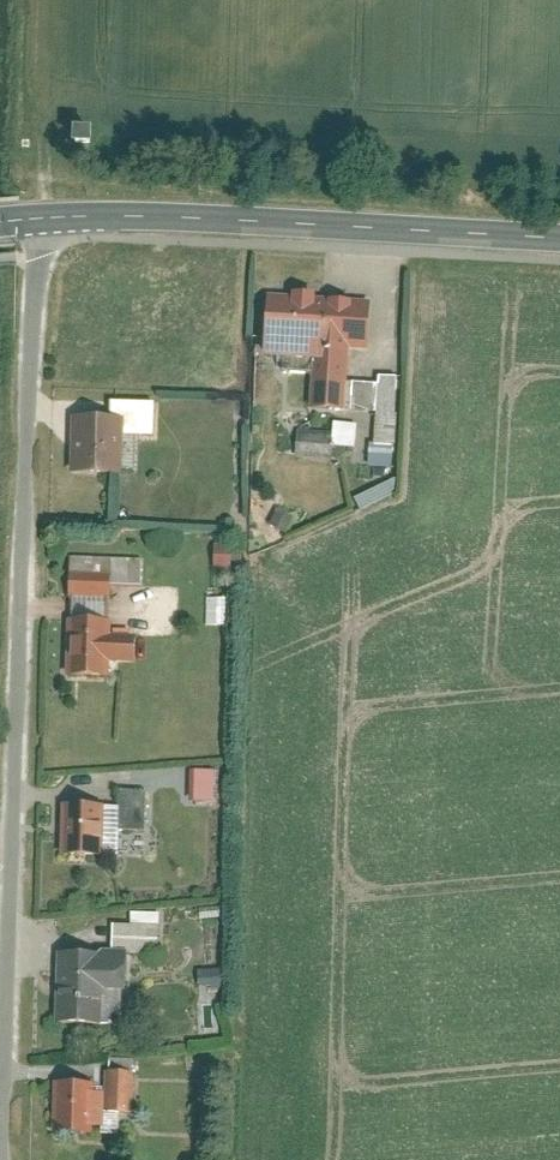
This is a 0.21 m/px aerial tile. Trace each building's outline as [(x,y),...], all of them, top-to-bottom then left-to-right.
[(85,132),(77,132),(77,148),(92,148),(92,139),(92,132),(85,132)] [(342,378),(344,344),(362,345),(365,297),(264,292),(261,348),(310,350),(307,403),(372,406),(370,442),(390,443),(394,373),(374,372),(373,380),(342,378)] [(116,470),(117,430),(149,431),(149,398),(108,397),(107,412),(69,411),(68,469),(116,470)] [(328,419),(327,429),(296,427),(294,454),(327,456),(328,442),(350,443),(352,421),(328,419)] [(366,507),(402,496),(398,482),(362,493),(366,507)] [(69,555),(69,569),(65,569),(64,592),(106,593),(107,581),(137,581),(137,555),(69,555)] [(235,622),(233,596),(209,597),(210,623),(235,622)] [(61,670),(101,671),(102,658),(129,658),(129,628),(102,627),(103,616),(62,615),(61,670)] [(204,800),(224,800),(224,768),(204,768),(204,800)] [(113,787),(113,801),(58,800),(57,849),(113,851),(114,826),(140,827),(141,776),(128,776),(127,787),(113,787)] [(155,921),(108,921),(108,944),(155,944),(155,921)] [(54,1020),(107,1021),(108,987),(121,987),(121,946),(55,946),(54,1020)] [(209,970),(208,985),(228,987),(229,971),(209,970)] [(90,1080),(51,1079),(49,1129),(88,1130),(88,1124),(101,1124),(102,1109),(127,1109),(128,1071),(102,1070),(102,1086),(90,1085),(90,1080)]
